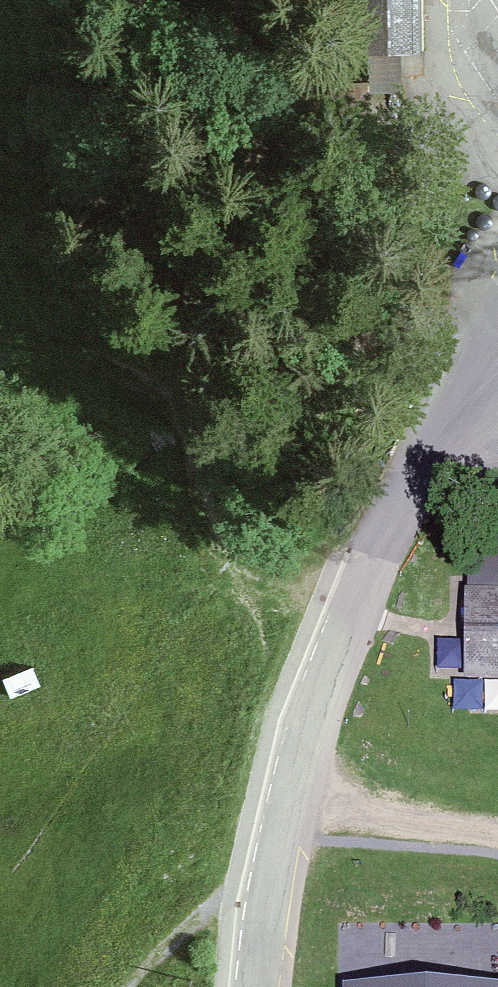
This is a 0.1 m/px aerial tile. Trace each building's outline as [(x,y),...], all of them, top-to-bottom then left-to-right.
[(418,0),(366,0),(368,58),(420,56),(418,0)] [(456,585),(453,665),(497,667),(497,587),(456,585)]
